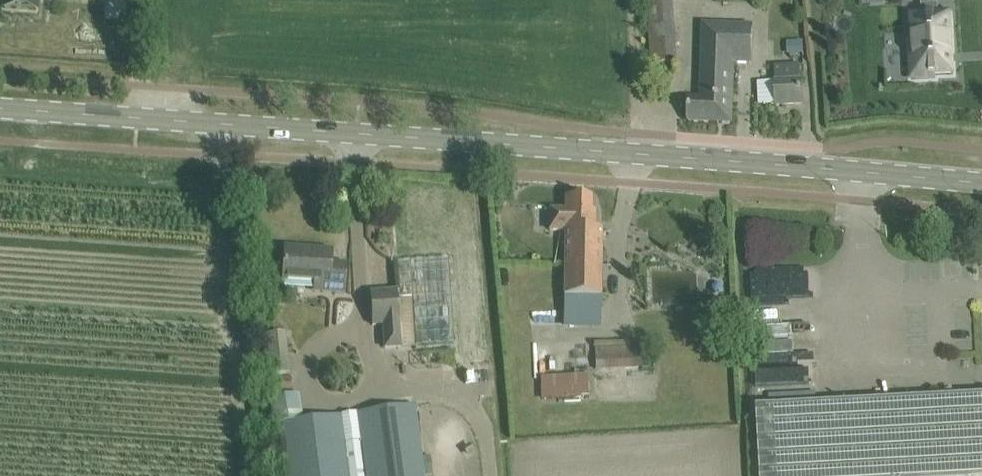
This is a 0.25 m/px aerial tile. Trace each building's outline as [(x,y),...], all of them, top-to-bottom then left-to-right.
[(5,8),(36,10),(37,0),(6,0),(5,8)] [(920,28),(911,28),(915,89),(934,88),(934,85),(951,84),(947,26),(937,26),(937,17),(920,18),(920,28)] [(750,25),(705,23),(703,98),(691,98),(691,102),(689,102),(688,122),(732,124),(734,64),(750,64),(749,44),(750,25)] [(775,66),(775,82),(760,82),(759,102),(759,104),(776,104),(776,105),(802,104),(800,65),(775,66)] [(455,372),(441,177),(390,181),(398,291),(372,292),(374,327),(383,326),(385,350),(402,349),(404,376),(455,372)] [(565,210),(550,210),(550,232),(565,232),(564,297),(565,297),(564,328),(600,329),(602,230),(596,230),(596,211),(592,211),(592,199),(566,199),(565,210)] [(285,248),(283,268),(283,281),(323,284),(322,292),(344,294),(345,285),(346,265),(331,264),(332,251),(285,248)] [(776,352),(797,352),(796,325),(776,326),(776,352)] [(265,369),(292,368),(290,331),(263,332),(265,369)] [(642,346),(596,348),(597,370),(643,368),(642,346)] [(823,361),(784,362),(785,373),(823,371),(823,361)] [(588,374),(542,377),(543,400),(590,398),(588,374)] [(757,408),(761,475),(981,475),(981,396),(757,408)] [(284,423),(291,475),(424,475),(414,406),(284,423)]
